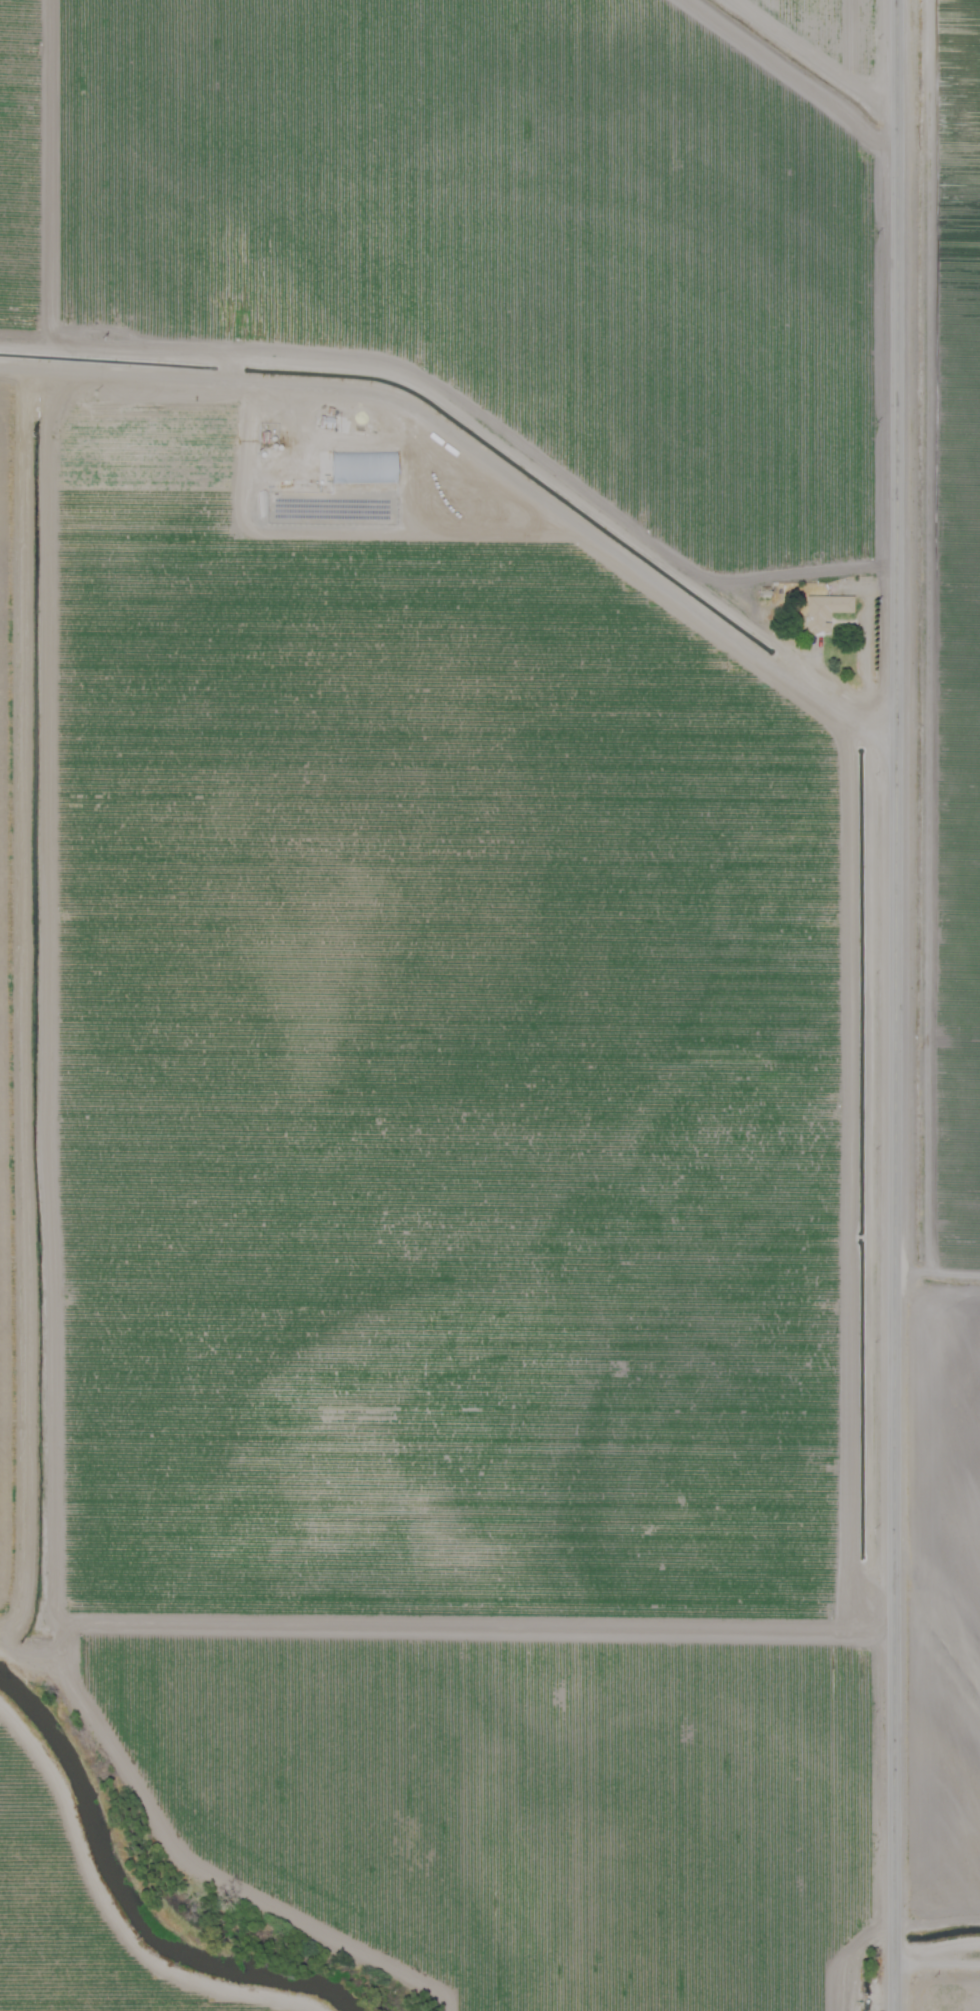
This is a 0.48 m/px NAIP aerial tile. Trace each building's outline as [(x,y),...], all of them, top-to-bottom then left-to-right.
[(331,428),(331,419),(320,419),(320,428),(331,428)] [(334,478),(351,478),(351,454),(334,454),(334,478)] [(830,613),(853,613),(853,596),(806,596),(806,634),(830,634),(830,613)]
